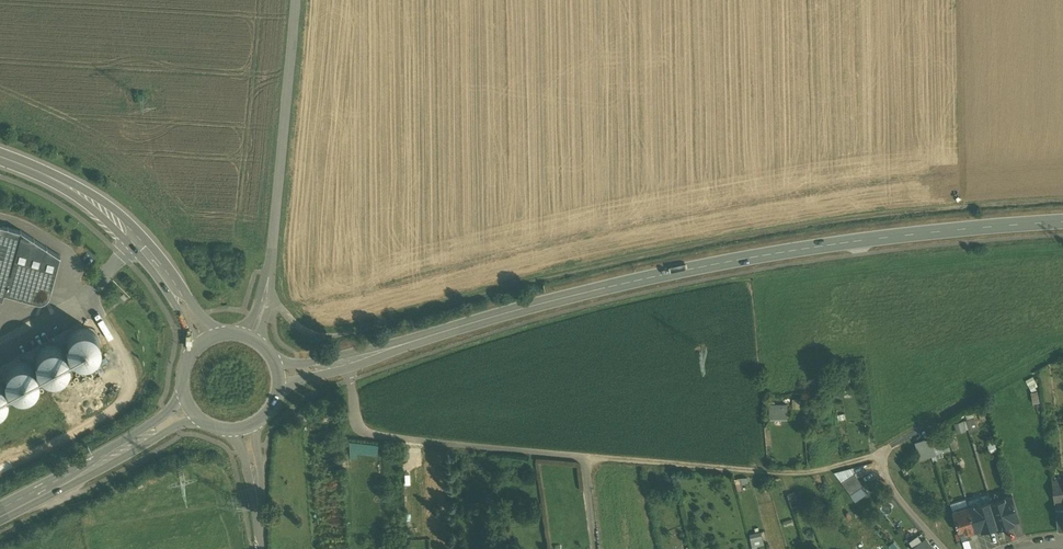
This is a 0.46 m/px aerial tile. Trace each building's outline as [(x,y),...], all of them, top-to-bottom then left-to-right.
[(0,225),(0,292),(47,305),(59,256),(20,230),(0,225)] [(24,321),(27,309),(7,303),(4,315),(24,321)] [(99,350),(100,344),(98,337),(95,332),(89,328),(83,327),(76,329),(71,332),(67,338),(66,344),(68,351),(71,356),(77,360),(83,361),(90,359),(95,356),(99,350)] [(68,367),(69,361),(67,354),(64,349),(58,346),(52,344),(45,346),(40,349),(37,355),(35,361),(37,368),(40,373),(46,377),(52,378),(59,376),(64,373),(68,367)] [(37,384),(38,378),(37,371),(33,366),(27,362),(21,361),(15,363),(9,366),(6,372),(4,378),(6,385),(9,390),(15,394),(21,395),(28,393),(33,390),(37,384)] [(65,423),(70,418),(72,412),(73,406),(72,400),(69,394),(64,390),(58,387),(51,386),(45,388),(39,391),(35,396),(32,402),(32,408),(33,414),(36,420),(41,424),(47,427),(53,428),(60,426),(65,423)] [(787,418),(787,403),(768,402),(768,418),(787,418)] [(966,420),(969,432),(978,429),(974,417),(966,420)] [(962,421),(955,424),(958,432),(965,430),(962,421)] [(939,436),(931,438),(936,454),(950,450),(948,441),(941,443),(939,436)] [(918,451),(920,459),(936,454),(931,438),(921,441),(923,449),(918,451)] [(950,440),(952,448),(958,446),(956,438),(950,440)] [(987,442),(991,453),(997,450),(993,440),(987,442)] [(377,453),(377,442),(348,441),(348,456),(356,456),(356,453),(377,453)] [(850,468),(833,472),(842,482),(855,473),(850,468)] [(855,473),(842,482),(851,495),(863,486),(855,473)] [(749,482),(747,477),(740,477),(734,479),(738,491),(743,489),(742,484),(749,482)] [(1053,486),(1054,493),(1060,492),(1062,491),(1062,484),(1053,486)] [(863,486),(851,495),(854,500),(867,491),(863,486)] [(799,490),(787,494),(792,508),(805,503),(799,490)] [(1013,495),(1005,497),(1005,500),(1007,499),(1013,520),(1020,518),(1013,495)] [(992,504),(991,504),(998,525),(997,525),(998,527),(1014,522),(1013,520),(1007,499),(1005,500),(992,504)] [(977,506),(975,507),(982,527),(982,530),(997,525),(998,525),(991,504),(992,504),(991,502),(977,506)] [(982,527),(975,507),(977,506),(976,504),(968,506),(968,507),(975,530),(982,527)] [(968,507),(953,512),(960,532),(965,530),(966,532),(967,532),(975,530),(968,507)] [(965,530),(960,532),(962,541),(969,539),(967,532),(966,532),(965,530)] [(764,544),(761,531),(749,534),(752,547),(764,544)] [(918,536),(909,542),(913,547),(922,541),(918,536)] [(926,538),(922,541),(913,547),(913,548),(914,548),(933,548),(929,542),(926,538)]
